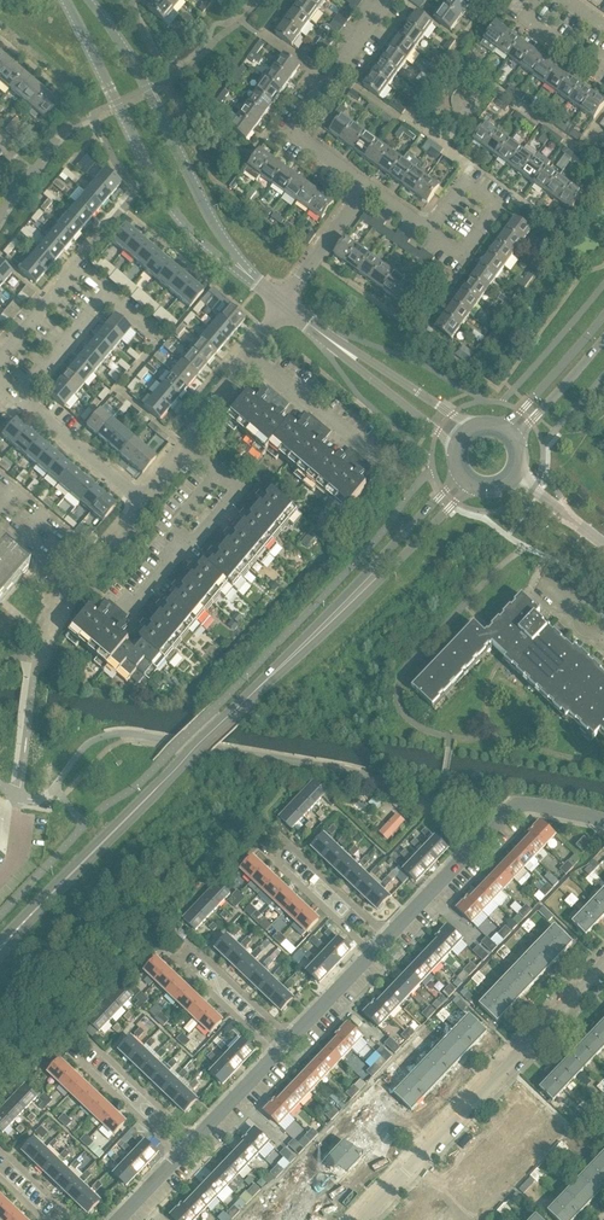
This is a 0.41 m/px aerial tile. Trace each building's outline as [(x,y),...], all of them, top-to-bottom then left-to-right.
[(147,9),(168,27),(178,15),(173,10),(161,0),(155,0),(147,9)] [(182,0),(161,0),(173,10),(182,0)] [(211,4),(207,0),(206,0),(199,8),(204,12),(211,4)] [(319,10),(306,0),(301,0),(294,10),(310,22),(319,10)] [(326,0),(306,0),(319,10),(326,0)] [(420,0),(412,0),(410,2),(420,9),(425,2),(422,0),(421,0),(420,0)] [(469,7),(459,0),(450,0),(444,8),(460,19),(469,7)] [(352,16),(357,9),(351,4),(346,11),(352,16)] [(451,31),(460,19),(444,8),(435,20),(451,31)] [(302,34),(310,22),(294,10),(285,22),(302,34)] [(347,22),(352,16),(346,11),(341,18),(347,22)] [(424,37),(434,25),(417,13),(408,25),(424,37)] [(182,19),(192,26),(195,22),(186,14),(182,19)] [(293,46),(302,34),(285,22),(276,34),(293,46)] [(493,54),(509,32),(497,24),(481,45),(493,54)] [(415,50),(424,37),(408,25),(399,38),(415,50)] [(180,40),(184,36),(174,28),(171,32),(180,40)] [(328,36),(334,40),(340,33),(334,28),(328,36)] [(509,58),(521,41),(509,32),(493,54),(494,54),(497,49),(509,58)] [(330,46),(334,40),(328,36),(324,42),(330,46)] [(449,51),(456,41),(452,37),(444,48),(449,51)] [(407,62),(415,50),(399,38),(390,50),(407,62)] [(521,66),(533,50),(521,41),(509,58),(521,66)] [(253,51),(257,55),(264,45),(260,42),(253,51)] [(398,74),(407,62),(390,50),(381,62),(398,74)] [(533,75),(545,59),(533,50),(521,66),(533,75)] [(259,63),(263,59),(257,55),(253,51),(250,56),(248,59),(253,63),(255,60),(259,63)] [(314,62),(318,56),(318,55),(312,51),(308,57),(314,62)] [(12,64),(0,54),(0,78),(12,64)] [(428,59),(433,63),(438,66),(442,61),(432,54),(428,59)] [(275,68),(292,80),(300,67),(284,55),(275,68)] [(476,68),(479,63),(469,56),(466,60),(476,68)] [(546,84),(557,68),(545,59),(533,75),(546,84)] [(389,86),(398,74),(381,62),(373,74),(389,86)] [(431,75),(438,66),(433,63),(426,72),(431,75)] [(24,74),(12,64),(0,78),(0,81),(10,90),(24,74)] [(236,75),(240,78),(247,69),(242,66),(236,75)] [(283,91),(292,80),(275,68),(267,79),(283,91)] [(558,93),(570,77),(557,68),(546,84),(558,93)] [(493,80),(496,76),(486,69),(483,73),(493,80)] [(496,76),(493,80),(497,83),(505,73),(500,70),(496,76)] [(21,100),(35,84),(24,74),(10,90),(21,100)] [(380,98),(389,86),(373,74),(364,86),(380,98)] [(246,82),(240,78),(236,75),(232,81),(242,88),(246,82)] [(570,102),(582,85),(570,77),(558,93),(570,102)] [(275,103),(283,91),(267,79),(258,91),(275,103)] [(415,86),(420,90),(425,93),(428,88),(418,81),(415,86)] [(33,110),(47,94),(35,84),(21,100),(33,109),(33,110)] [(582,110),(594,94),(582,85),(570,102),(582,110)] [(517,98),(521,93),(511,86),(507,91),(517,98)] [(525,88),(521,93),(517,98),(522,101),(529,91),(525,88)] [(222,103),(230,93),(225,90),(218,100),(222,103)] [(359,102),(362,97),(352,90),(349,94),(359,102)] [(418,103),(425,93),(420,90),(413,99),(418,103)] [(266,115),(275,103),(258,91),(249,103),(266,115)] [(33,110),(38,114),(45,120),(59,104),(47,94),(33,110)] [(603,106),(603,102),(594,94),(582,110),(595,119),(603,106)] [(505,111),(509,106),(499,99),(496,103),(505,111)] [(539,114),(542,109),(532,102),(529,106),(539,114)] [(257,128),(266,115),(249,103),(240,116),(257,128)] [(377,115),(381,110),(370,103),(367,107),(377,115)] [(403,115),(406,110),(396,103),(393,107),(403,115)] [(38,114),(33,110),(33,109),(29,114),(34,119),(38,114)] [(217,123),(218,120),(220,118),(210,111),(207,116),(217,123)] [(553,124),(561,114),(556,111),(549,121),(553,124)] [(389,124),(393,119),(383,112),(380,116),(389,124)] [(523,123),(526,119),(517,112),(513,116),(523,123)] [(247,141),(257,128),(240,116),(231,129),(247,141)] [(330,133),(343,142),(354,125),(342,117),(330,133)] [(11,135),(21,124),(14,118),(4,130),(11,135)] [(531,129),(534,125),(526,119),(523,123),(531,129)] [(565,132),(569,128),(559,121),(556,125),(565,132)] [(569,128),(565,132),(570,136),(577,126),(573,122),(569,128)] [(21,124),(11,135),(17,141),(27,129),(21,124)] [(486,149),(498,132),(486,124),(474,140),(486,149)] [(343,142),(355,151),(366,134),(354,125),(343,142)] [(541,130),(549,135),(552,131),(544,125),(541,130)] [(403,134),(407,129),(402,126),(395,136),(399,139),(403,134)] [(407,129),(403,134),(413,141),(417,137),(407,129)] [(498,158),(510,141),(498,132),(486,149),(498,158)] [(554,132),(551,137),(561,144),(564,140),(554,132)] [(367,159),(378,143),(366,134),(355,151),(367,159)] [(427,153),(431,148),(434,143),(429,140),(422,150),(427,153)] [(510,167),(522,150),(510,141),(498,158),(510,167)] [(367,159),(379,168),(391,152),(378,143),(367,159)] [(434,143),(431,148),(440,155),(444,150),(434,143)] [(565,147),(562,152),(565,154),(572,159),(575,155),(571,152),(568,149),(565,147)] [(523,176),(535,159),(522,150),(510,167),(523,176)] [(261,176),(273,159),(261,151),(249,167),(245,173),(256,181),(261,176)] [(379,168),(391,177),(403,161),(391,152),(379,168)] [(391,177),(403,186),(415,170),(420,163),(408,154),(403,161),(391,177)] [(575,155),(572,159),(582,166),(585,162),(575,155)] [(80,170),(88,161),(84,157),(76,166),(80,170)] [(453,170),(455,167),(456,165),(446,158),(443,163),(453,170)] [(273,185),(285,169),(273,159),(261,176),(273,185)] [(535,185),(547,168),(535,159),(523,176),(535,185)] [(547,194),(559,177),(547,168),(535,185),(547,194)] [(71,181),(74,177),(65,169),(62,173),(71,181)] [(285,194),(297,177),(285,169),(273,185),(285,194)] [(593,183),(600,173),(595,169),(588,179),(593,183)] [(416,195),(427,179),(415,170),(403,186),(415,195),(416,195)] [(95,182),(111,196),(121,185),(105,171),(95,182)] [(298,203),(309,186),(297,177),(285,194),(298,203)] [(560,203),(572,186),(559,177),(547,194),(560,203)] [(234,191),(241,181),(237,178),(230,188),(234,191)] [(416,195),(415,195),(428,204),(440,188),(427,179),(416,195)] [(61,192),(65,188),(56,180),(52,184),(61,192)] [(101,207),(111,196),(95,182),(85,193),(101,207)] [(310,211),(322,195),(309,186),(298,203),(310,211)] [(572,212),(584,195),(572,186),(560,203),(572,212)] [(250,202),(257,192),(252,189),(245,199),(250,202)] [(43,195),(48,199),(52,203),(55,199),(46,191),(43,195)] [(76,204),(92,218),(101,207),(85,193),(76,204)] [(322,195),(310,211),(322,220),(334,204),(322,195)] [(45,212),(52,203),(48,199),(40,208),(45,212)] [(83,229),(92,218),(76,204),(67,215),(83,229)] [(260,209),(270,216),(273,212),(263,204),(260,209)] [(35,223),(42,214),(39,211),(31,219),(35,223)] [(282,225),(285,220),(275,213),(272,218),(282,225)] [(368,224),(372,218),(366,213),(361,219),(368,224)] [(57,226),(73,240),(83,229),(67,215),(57,226)] [(507,231),(523,243),(532,231),(516,219),(507,231)] [(294,234),(297,229),(287,222),(284,226),(294,234)] [(123,251),(137,235),(125,225),(112,241),(123,251)] [(48,237),(64,251),(73,240),(57,226),(48,237)] [(385,237),(390,231),(384,226),(379,232),(385,237)] [(29,240),(33,236),(24,228),(20,232),(29,240)] [(545,234),(552,239),(557,234),(550,229),(545,234)] [(390,231),(385,237),(392,242),(397,235),(390,231)] [(514,255),(523,243),(507,231),(498,243),(514,255)] [(309,245),(314,239),(316,235),(312,232),(304,242),(309,245)] [(555,242),(552,239),(545,234),(542,239),(552,246),(555,242)] [(134,261),(148,245),(137,235),(123,251),(134,261)] [(55,262),(64,251),(48,237),(39,248),(55,262)] [(11,243),(15,247),(20,251),(23,247),(14,239),(11,243)] [(347,264),(359,248),(347,239),(335,255),(347,264)] [(7,256),(15,247),(11,243),(3,252),(7,256)] [(506,267),(514,255),(498,243),(489,255),(506,267)] [(410,255),(414,248),(408,244),(403,250),(410,255)] [(148,245),(134,261),(145,270),(159,254),(148,245)] [(46,273),(55,262),(39,248),(29,259),(46,273)] [(359,273),(371,257),(359,248),(347,264),(359,273)] [(414,248),(410,255),(416,260),(421,253),(414,248)] [(156,279),(170,263),(159,254),(145,270),(156,279)] [(497,279),(506,267),(489,255),(481,267),(497,279)] [(536,268),(544,258),(539,255),(531,265),(536,268)] [(371,282),(383,266),(371,257),(359,273),(371,282)] [(36,285),(46,273),(29,259),(19,271),(36,285)] [(104,273),(111,266),(105,261),(99,268),(104,273)] [(434,273),(434,272),(439,266),(432,261),(428,268),(434,273)] [(2,286),(12,274),(0,263),(0,284),(2,286)] [(170,263),(156,279),(167,289),(181,273),(170,263)] [(111,266),(104,273),(110,278),(117,271),(111,266)] [(384,291),(395,275),(383,266),(371,282),(384,291)] [(488,292),(497,279),(481,267),(471,280),(488,292)] [(524,281),(529,284),(535,275),(531,272),(524,281)] [(178,298),(192,282),(181,273),(167,289),(178,298)] [(396,300),(408,284),(395,275),(384,291),(396,300)] [(529,284),(524,281),(519,277),(515,282),(525,289),(529,284)] [(127,292),(133,284),(127,279),(120,287),(127,292)] [(479,304),(488,292),(471,280),(463,292),(479,304)] [(192,282),(178,298),(190,308),(203,292),(192,282)] [(133,284),(127,292),(133,297),(139,289),(133,284)] [(408,284),(396,300),(408,309),(420,293),(408,284)] [(209,292),(220,302),(224,298),(212,288),(209,292)] [(17,298),(24,304),(29,298),(22,292),(17,298)] [(470,316),(479,304),(463,292),(454,304),(470,316)] [(503,303),(508,307),(511,302),(501,295),(498,300),(503,303)] [(19,310),(24,304),(17,298),(12,304),(19,310)] [(149,311),(155,303),(149,298),(142,305),(149,311)] [(235,332),(245,320),(229,306),(231,304),(224,298),(220,302),(211,312),(219,318),(235,332)] [(155,303),(149,311),(155,316),(161,308),(155,303)] [(197,315),(204,306),(200,303),(193,311),(197,315)] [(501,316),(506,310),(508,307),(503,303),(496,313),(501,316)] [(461,328),(470,316),(454,304),(445,316),(461,328)] [(187,326),(195,317),(191,313),(183,322),(187,326)] [(5,326),(11,320),(3,314),(0,317),(0,321),(5,326)] [(492,328),(499,318),(495,315),(487,325),(492,328)] [(105,328),(121,341),(131,330),(115,316),(105,328)] [(452,341),(461,328),(445,316),(436,329),(452,341)] [(171,330),(177,322),(171,317),(165,324),(171,330)] [(209,329),(226,343),(235,332),(219,318),(209,329)] [(178,337),(186,328),(182,324),(174,333),(178,337)] [(96,339),(112,352),(121,341),(105,328),(96,339)] [(216,354),(226,343),(209,329),(200,340),(216,354)] [(482,343),(485,338),(475,331),(472,336),(482,343)] [(86,350),(102,363),(112,352),(96,339),(86,350)] [(207,365),(216,354),(200,340),(191,351),(207,365)] [(172,354),(175,350),(166,342),(163,346),(172,354)] [(135,353),(139,357),(147,348),(143,344),(135,353)] [(461,351),(471,358),(474,353),(464,346),(461,351)] [(139,357),(135,353),(131,349),(127,354),(136,361),(139,357)] [(93,375),(102,363),(86,350),(77,361),(93,375)] [(181,362),(198,376),(207,365),(191,351),(181,362)] [(163,365),(166,361),(157,353),(153,357),(163,365)] [(127,372),(130,368),(121,360),(118,364),(127,372)] [(68,372),(84,386),(93,375),(77,361),(68,372)] [(172,373),(188,387),(198,376),(181,362),(172,373)] [(144,368),(148,372),(153,376),(156,372),(147,364),(144,368)] [(140,381),(148,372),(144,368),(136,377),(140,381)] [(117,383),(121,379),(112,371),(108,376),(117,383)] [(58,383),(74,397),(84,386),(68,372),(58,383)] [(179,398),(188,387),(172,373),(162,384),(179,398)] [(131,392),(139,383),(135,379),(127,388),(131,392)] [(64,408),(74,397),(58,383),(48,394),(64,408)] [(153,395),(169,409),(179,398),(162,384),(153,395)] [(267,452),(288,427),(279,419),(283,414),(264,398),(269,392),(264,388),(255,399),(249,395),(225,424),(235,433),(239,428),(257,443),(253,448),(264,457),(267,452)] [(102,401),(110,392),(105,389),(98,398),(102,401)] [(124,406),(127,402),(118,394),(114,398),(124,406)] [(160,420),(169,409),(153,395),(143,406),(160,420)] [(88,409),(93,412),(100,403),(96,400),(88,409)] [(127,402),(124,406),(119,411),(123,414),(131,405),(127,402)] [(85,421),(93,412),(88,409),(81,418),(85,421)] [(98,437),(112,420),(100,411),(87,427),(98,437)] [(146,425),(149,421),(140,413),(137,418),(146,425)] [(288,427),(267,452),(278,461),(281,456),(299,471),(295,476),(305,484),(329,455),(320,447),(324,442),(306,426),(311,420),(307,417),(303,422),(302,421),(296,427),(291,423),(288,427)] [(13,446),(27,430),(16,420),(2,437),(13,446)] [(109,446),(123,430),(112,420),(98,437),(109,446)] [(157,435),(160,430),(152,423),(148,427),(157,435)] [(25,456),(38,439),(27,430),(13,446),(25,456)] [(123,430),(109,446),(120,455),(134,439),(123,430)] [(160,430),(157,435),(166,442),(169,438),(160,430)] [(38,439),(25,456),(36,465),(49,449),(38,439)] [(131,465),(145,449),(134,439),(120,455),(131,465)] [(216,443),(225,450),(228,446),(219,439),(216,443)] [(47,475),(60,458),(49,449),(36,465),(47,475)] [(145,449),(131,465),(142,475),(156,458),(145,449)] [(236,459),(242,453),(237,449),(231,454),(236,459)] [(329,455),(305,484),(314,492),(318,488),(336,503),(332,508),(343,516),(367,487),(362,482),(367,477),(367,476),(371,471),(370,470),(368,468),(362,474),(343,458),(339,463),(329,455)] [(60,458),(47,475),(58,484),(72,468),(60,458)] [(0,462),(0,466),(7,472),(10,468),(1,461),(0,462)] [(69,493),(83,477),(72,468),(58,484),(69,493)] [(20,484),(28,474),(24,471),(16,480),(20,484)] [(83,477),(69,493),(80,503),(94,487),(83,477)] [(272,483),(267,478),(263,482),(268,487),(272,483)] [(31,493),(39,484),(35,480),(27,489),(31,493)] [(91,512),(105,496),(94,487),(80,503),(91,512)] [(241,530),(271,555),(279,546),(275,542),(289,524),(294,528),(303,517),(273,492),(269,497),(264,492),(263,493),(258,488),(257,489),(254,492),(261,497),(260,498),(244,517),(249,521),(241,530)] [(42,502),(46,498),(50,493),(46,490),(38,499),(42,502)] [(105,496),(91,512),(102,522),(116,506),(105,496)] [(46,498),(42,502),(51,510),(54,506),(46,498)] [(62,520),(66,516),(57,508),(53,512),(62,520)] [(73,529),(76,525),(68,517),(64,521),(73,529)] [(86,540),(92,534),(94,531),(90,527),(82,537),(86,540)] [(335,532),(329,527),(323,534),(330,539),(335,532)] [(184,579),(214,605),(221,597),(226,600),(234,590),(238,594),(247,583),(243,580),(258,562),(263,565),(271,555),(241,530),(234,540),(229,535),(213,555),(206,549),(203,552),(203,553),(203,554),(208,558),(207,558),(213,564),(210,568),(205,564),(197,574),(192,570),(184,579)] [(92,534),(86,540),(93,546),(98,540),(92,534)] [(302,543),(308,548),(311,544),(305,540),(302,543)] [(4,598),(5,597),(18,581),(26,572),(5,554),(0,560),(0,603),(4,598)] [(140,640),(166,662),(171,666),(179,656),(175,652),(190,633),(195,637),(211,618),(207,614),(214,605),(184,579),(176,589),(180,592),(169,606),(163,601),(163,602),(158,598),(157,599),(154,602),(161,608),(147,624),(140,618),(138,621),(148,630),(140,640)] [(274,581),(270,586),(275,591),(280,586),(274,581)] [(523,596),(515,604),(516,605),(512,609),(511,608),(504,616),(505,617),(501,621),(500,620),(492,628),(493,629),(489,633),(488,632),(486,634),(475,624),(471,629),(473,631),(416,691),(433,708),(441,700),(440,699),(444,695),(445,696),(452,688),(451,687),(455,683),(457,683),(464,676),(463,675),(467,670),(468,671),(475,664),(474,663),(478,658),(479,659),(487,652),(485,651),(490,646),(491,647),(493,645),(507,658),(506,660),(513,668),(514,667),(518,670),(517,672),(525,679),(526,678),(531,682),(529,683),(537,690),(538,689),(542,694),(541,695),(549,702),(550,701),(554,706),(553,707),(561,714),(562,713),(567,717),(566,718),(567,719),(570,716),(577,723),(578,722),(582,726),(581,727),(589,734),(590,733),(594,737),(593,738),(594,739),(601,732),(603,735),(603,676),(601,673),(602,672),(594,664),(593,665),(589,661),(590,660),(582,652),(581,654),(576,650),(577,648),(576,647),(573,651),(566,644),(565,645),(561,641),(562,640),(555,633),(553,634),(549,630),(550,629),(549,628),(547,631),(543,627),(544,625),(543,624),(539,629),(532,622),(540,613),(523,596)] [(166,662),(140,640),(135,646),(121,633),(130,622),(126,619),(120,626),(105,612),(110,606),(107,604),(106,604),(102,608),(101,607),(96,614),(91,610),(67,639),(77,647),(80,643),(99,658),(95,663),(105,672),(109,667),(128,683),(131,678),(139,685),(145,677),(150,681),(166,662)] [(238,613),(233,619),(238,623),(243,617),(238,613)] [(230,626),(235,630),(239,626),(233,622),(230,626)] [(314,782),(303,794),(315,805),(321,799),(323,797),(326,793),(321,788),(314,782)] [(304,817),(315,805),(303,794),(292,806),(304,817)] [(292,829),(304,817),(292,806),(280,818),(292,829)] [(379,833),(387,840),(405,822),(397,814),(379,833)] [(545,848),(545,847),(555,836),(541,822),(530,834),(532,836),(545,848)] [(332,836),(338,830),(333,826),(328,832),(332,836)] [(432,834),(426,828),(422,833),(428,838),(432,834)] [(322,858),(323,859),(335,847),(324,836),(312,849),(318,854),(317,856),(320,859),(321,859),(322,858)] [(534,859),(545,848),(532,836),(522,847),(534,859)] [(343,846),(348,841),(344,837),(339,842),(343,846)] [(584,853),(592,845),(585,838),(577,847),(584,853)] [(425,849),(425,850),(437,861),(448,850),(436,839),(432,842),(429,845),(425,849)] [(421,845),(415,840),(412,844),(417,849),(421,845)] [(334,869),(345,857),(335,847),(323,859),(334,869)] [(354,857),(359,851),(355,847),(350,853),(354,857)] [(538,862),(534,859),(522,847),(512,858),(524,869),(530,863),(534,867),(538,862)] [(401,854),(407,860),(411,856),(405,850),(401,854)] [(421,854),(415,860),(427,872),(437,861),(425,850),(421,854)] [(345,880),(356,867),(345,857),(334,869),(345,880)] [(365,867),(370,861),(366,857),(361,863),(365,867)] [(502,869),(514,880),(524,869),(512,858),(502,869)] [(253,859),(241,871),(252,881),(253,882),(265,870),(263,868),(264,867),(260,863),(259,864),(253,859)] [(411,879),(410,880),(413,883),(415,882),(416,883),(417,883),(427,872),(415,860),(411,865),(404,872),(410,877),(411,879)] [(596,883),(599,879),(593,873),(600,865),(595,860),(585,871),(590,876),(590,877),(596,883)] [(564,866),(570,871),(574,868),(568,862),(564,866)] [(566,875),(570,871),(564,866),(561,870),(566,875)] [(345,880),(356,890),(367,878),(356,867),(345,880)] [(378,888),(366,900),(378,911),(380,909),(381,910),(384,907),(383,906),(389,899),(383,892),(403,871),(399,867),(395,872),(394,871),(388,878),(383,883),(382,884),(378,888)] [(372,873),(376,877),(381,871),(377,867),(371,873),(372,873)] [(503,891),(514,880),(502,869),(491,880),(503,891)] [(252,881),(248,886),(260,897),(264,893),(276,880),(265,870),(253,882),(252,881)] [(403,871),(396,878),(403,884),(410,877),(404,872),(403,871)] [(592,886),(596,883),(590,877),(586,880),(592,886)] [(356,890),(366,900),(378,888),(367,878),(356,890)] [(555,880),(551,884),(555,887),(560,882),(556,879),(555,880)] [(264,893),(260,897),(270,906),(274,902),(286,890),(276,880),(264,893)] [(481,890),(493,902),(503,891),(491,880),(481,890)] [(547,883),(543,888),(549,893),(552,890),(553,889),(547,884),(547,883)] [(207,895),(219,907),(230,895),(218,884),(207,895)] [(540,892),(535,897),(541,902),(545,897),(549,893),(543,888),(540,891),(540,892)] [(274,902),(270,906),(274,910),(278,906),(285,912),(285,913),(297,900),(289,893),(286,890),(274,902)] [(483,913),(493,902),(481,890),(471,901),(483,913)] [(236,901),(241,895),(237,891),(232,897),(236,901)] [(594,902),(603,912),(603,891),(594,902)] [(572,894),(568,898),(569,899),(575,904),(578,901),(572,894)] [(208,919),(219,907),(207,895),(195,907),(208,919)] [(241,895),(236,901),(240,905),(245,899),(241,895)] [(568,898),(565,902),(571,908),(574,905),(575,904),(569,899),(568,898)] [(483,913),(471,901),(469,899),(458,910),(472,924),(483,913)] [(297,900),(285,913),(296,923),(308,911),(297,900)] [(596,925),(603,917),(603,912),(594,902),(583,913),(596,925)] [(516,903),(511,908),(518,914),(513,920),(518,925),(524,919),(526,918),(528,915),(522,909),(516,903)] [(527,904),(522,909),(528,915),(533,910),(527,904)] [(196,931),(208,919),(195,907),(184,920),(196,931)] [(543,908),(539,912),(549,922),(553,918),(550,914),(543,908)] [(296,923),(292,927),(303,937),(306,933),(307,933),(309,932),(319,921),(317,920),(318,919),(318,918),(315,915),(314,916),(313,916),(308,911),(296,923)] [(256,922),(261,916),(257,912),(252,918),(256,922)] [(586,936),(596,925),(583,913),(573,924),(586,936)] [(261,916),(256,922),(260,926),(265,920),(261,916)] [(262,924),(260,926),(263,929),(266,932),(267,932),(272,926),(265,920),(262,924)] [(526,924),(532,930),(535,927),(529,921),(526,924)] [(528,934),(532,930),(526,924),(522,928),(528,934)] [(439,941),(452,952),(462,941),(448,927),(437,939),(439,941)] [(506,927),(502,931),(508,936),(511,933),(511,932),(510,932),(506,927)] [(233,932),(232,933),(236,937),(239,934),(241,932),(238,929),(237,928),(233,932)] [(543,941),(560,957),(572,944),(555,928),(543,941)] [(331,940),(324,947),(328,951),(341,963),(351,952),(329,931),(325,935),(331,940)] [(502,932),(498,935),(504,940),(508,936),(502,931),(502,932)] [(279,933),(273,938),(277,942),(283,937),(279,933)] [(496,933),(490,940),(497,947),(504,940),(498,935),(496,933)] [(283,937),(277,942),(282,946),(287,940),(283,937)] [(313,937),(309,941),(310,941),(315,946),(317,948),(320,951),(324,955),(318,962),(330,973),(341,963),(328,951),(324,947),(318,942),(314,937),(313,937)] [(487,937),(482,943),(492,953),(498,947),(497,947),(490,940),(487,937)] [(226,939),(216,950),(217,951),(222,956),(221,957),(225,961),(225,960),(226,959),(227,960),(238,948),(232,942),(228,938),(226,939)] [(238,948),(227,960),(238,971),(249,959),(249,958),(243,952),(247,948),(246,948),(251,943),(252,942),(249,939),(248,938),(244,943),(242,944),(238,948)] [(429,951),(441,963),(452,952),(439,941),(429,951)] [(530,954),(547,970),(560,957),(543,941),(530,954)] [(249,959),(238,971),(249,981),(260,969),(253,962),(263,951),(266,948),(263,945),(260,948),(259,947),(253,953),(249,958),(249,959)] [(473,952),(484,962),(489,956),(479,946),(473,952)] [(505,947),(501,951),(507,956),(508,957),(512,953),(505,947)] [(303,948),(300,952),(305,956),(304,957),(310,962),(314,966),(307,973),(313,979),(315,980),(314,981),(313,981),(314,982),(317,984),(318,983),(318,984),(319,985),(330,973),(318,962),(314,958),(308,953),(303,948)] [(277,951),(270,959),(272,962),(280,954),(277,951)] [(431,974),(441,963),(429,951),(419,962),(431,974)] [(507,956),(501,951),(498,955),(504,961),(508,957),(507,956)] [(535,983),(547,970),(530,954),(518,967),(535,983)] [(260,969),(249,981),(259,991),(271,979),(264,973),(268,969),(270,967),(274,963),(272,962),(270,959),(264,965),(260,969)] [(157,984),(169,971),(167,969),(168,968),(164,964),(163,966),(157,960),(145,972),(157,984)] [(409,973),(421,985),(431,974),(419,962),(409,973)] [(470,962),(467,966),(468,967),(473,972),(477,968),(470,962)] [(468,967),(467,966),(463,970),(469,976),(473,972),(468,967)] [(505,980),(522,997),(535,983),(518,967),(505,980)] [(271,979),(259,991),(265,997),(270,1001),(282,989),(278,985),(275,983),(279,979),(284,973),(280,969),(275,975),(271,979)] [(142,975),(136,970),(129,978),(134,983),(142,975)] [(168,994),(180,981),(169,971),(157,984),(168,994)] [(411,995),(421,985),(409,973),(398,984),(411,995)] [(480,974),(477,977),(482,983),(483,983),(486,979),(480,974)] [(482,983),(477,977),(473,981),(480,987),(483,983),(482,983)] [(282,989),(270,1001),(282,1012),(283,1011),(284,1012),(288,1008),(286,1007),(293,1000),(286,993),(290,989),(295,983),(291,979),(288,983),(286,985),(282,989)] [(510,1010),(522,997),(505,980),(493,993),(510,1010)] [(180,981),(168,994),(179,1004),(190,991),(180,981)] [(133,984),(127,990),(128,991),(136,998),(141,992),(133,984)] [(388,994),(400,1006),(411,995),(398,984),(388,994)] [(122,985),(110,997),(122,1008),(134,996),(128,991),(127,990),(122,985)] [(447,989),(453,994),(456,990),(451,985),(447,989)] [(449,998),(453,994),(447,989),(443,993),(449,998)] [(471,1004),(474,1000),(465,990),(461,994),(471,1004)] [(189,1014),(201,1002),(190,991),(179,1004),(189,1014)] [(136,998),(139,1002),(140,1002),(145,996),(141,992),(136,998)] [(497,1023),(510,1010),(493,993),(480,1006),(497,1023)] [(390,1017),(400,1006),(388,994),(378,1005),(390,1017)] [(442,995),(437,1000),(442,1004),(447,1000),(442,995)] [(145,996),(140,1002),(144,1006),(149,1000),(145,996)] [(457,996),(451,1002),(455,1005),(460,1000),(457,996)] [(110,997),(99,1009),(111,1020),(122,1008),(110,997)] [(139,1002),(136,1005),(140,1010),(144,1006),(140,1002),(139,1002)] [(200,1024),(212,1012),(201,1002),(189,1014),(200,1024)] [(451,1002),(446,1007),(450,1011),(455,1005),(451,1002)] [(390,1017),(378,1005),(376,1003),(365,1014),(379,1028),(390,1017)] [(429,1006),(425,1010),(426,1010),(431,1016),(435,1011),(429,1006)] [(446,1007),(441,1012),(445,1016),(450,1011),(446,1007)] [(99,1009),(88,1021),(100,1032),(111,1020),(99,1009)] [(421,1014),(428,1020),(431,1016),(426,1010),(425,1010),(421,1014)] [(212,1012),(200,1024),(211,1034),(223,1022),(221,1021),(222,1019),(218,1016),(217,1017),(212,1012)] [(441,1012),(436,1018),(440,1021),(445,1016),(441,1012)] [(124,1017),(128,1022),(133,1017),(128,1013),(124,1017)] [(156,1020),(160,1023),(165,1018),(166,1017),(161,1013),(155,1019),(156,1020)] [(470,1013),(457,1026),(476,1045),(489,1031),(470,1013)] [(160,1023),(164,1027),(169,1021),(166,1017),(165,1018),(160,1023)] [(227,1028),(224,1031),(229,1036),(233,1032),(234,1033),(240,1026),(234,1021),(227,1028)] [(432,1022),(427,1027),(431,1030),(436,1025),(432,1022)] [(117,1025),(113,1029),(117,1033),(120,1035),(124,1032),(121,1029),(117,1025)] [(343,1030),(337,1037),(340,1039),(352,1050),(358,1056),(368,1044),(363,1039),(348,1025),(343,1030)] [(593,1034),(603,1045),(603,1027),(602,1025),(593,1034)] [(97,1033),(90,1026),(85,1031),(92,1038),(97,1033)] [(457,1026),(445,1039),(464,1057),(476,1045),(457,1026)] [(405,1032),(411,1038),(415,1034),(409,1028),(405,1032)] [(139,1039),(145,1033),(141,1029),(135,1035),(139,1039)] [(238,1037),(234,1033),(233,1032),(229,1036),(234,1041),(238,1037)] [(407,1042),(411,1038),(405,1032),(402,1036),(407,1042)] [(423,1032),(418,1037),(421,1040),(426,1035),(423,1032)] [(181,1044),(187,1038),(183,1034),(177,1040),(181,1044)] [(584,1044),(601,1060),(603,1056),(603,1045),(593,1034),(584,1044)] [(234,1041),(228,1048),(232,1052),(244,1063),(255,1053),(242,1041),(238,1037),(234,1041)] [(418,1037),(413,1042),(416,1046),(421,1040),(418,1037)] [(150,1048),(156,1043),(151,1038),(146,1044),(150,1048)] [(187,1038),(181,1044),(185,1048),(191,1042),(187,1038)] [(401,1048),(395,1042),(390,1038),(385,1044),(395,1054),(401,1048)] [(131,1039),(120,1051),(126,1057),(124,1058),(128,1062),(130,1060),(131,1062),(143,1050),(131,1039)] [(330,1050),(342,1061),(352,1050),(340,1039),(330,1050)] [(445,1039),(433,1051),(452,1070),(464,1057),(445,1039)] [(220,1046),(218,1047),(221,1049),(224,1052),(228,1056),(222,1063),(234,1075),(244,1063),(232,1052),(228,1048),(222,1043),(220,1046)] [(584,1044),(575,1053),(592,1069),(601,1060),(584,1044)] [(382,1047),(376,1053),(377,1053),(381,1057),(387,1063),(393,1057),(383,1047),(382,1047)] [(408,1047),(403,1052),(407,1056),(412,1050),(408,1047)] [(167,1053),(162,1049),(157,1054),(161,1059),(167,1053)] [(143,1050),(131,1062),(141,1071),(153,1059),(143,1050)] [(332,1072),(342,1061),(330,1050),(320,1060),(332,1072)] [(433,1051),(421,1064),(440,1082),(452,1070),(433,1051)] [(208,1057),(214,1063),(218,1058),(212,1053),(208,1057)] [(575,1053),(566,1063),(583,1079),(592,1069),(575,1053)] [(41,1055),(38,1059),(42,1064),(46,1059),(41,1055)] [(400,1056),(394,1061),(398,1065),(403,1059),(400,1056)] [(381,1057),(371,1068),(377,1073),(381,1069),(387,1063),(381,1057)] [(153,1059),(141,1071),(142,1072),(152,1081),(163,1069),(157,1063),(153,1059)] [(163,1069),(152,1081),(153,1082),(163,1092),(175,1080),(168,1074),(173,1069),(178,1064),(173,1059),(168,1064),(163,1069)] [(309,1071),(321,1082),(332,1072),(320,1060),(309,1071)] [(61,1085),(73,1073),(70,1070),(72,1069),(68,1065),(66,1067),(61,1061),(49,1073),(61,1085)] [(394,1061),(389,1067),(393,1070),(398,1065),(394,1061)] [(218,1067),(211,1074),(217,1080),(218,1081),(217,1082),(220,1086),(222,1084),(223,1086),(234,1075),(222,1063),(218,1067)] [(566,1063),(557,1072),(573,1088),(583,1079),(566,1063)] [(421,1064),(409,1076),(428,1095),(440,1082),(421,1064)] [(389,1067),(384,1072),(388,1075),(393,1070),(389,1067)] [(175,1080),(163,1092),(174,1103),(186,1091),(179,1084),(183,1079),(190,1072),(187,1068),(175,1080)] [(369,1070),(367,1072),(372,1076),(373,1078),(377,1073),(371,1068),(369,1070)] [(311,1093),(321,1082),(309,1071),(299,1082),(311,1093)] [(384,1072),(379,1077),(383,1081),(388,1075),(384,1072)] [(557,1072),(548,1082),(564,1098),(573,1088),(557,1072)] [(72,1095),(83,1083),(73,1073),(61,1085),(72,1095)] [(396,1090),(415,1108),(428,1095),(409,1076),(396,1090)] [(186,1091),(174,1103),(185,1113),(187,1112),(188,1113),(191,1110),(190,1109),(193,1105),(197,1101),(190,1094),(199,1085),(195,1081),(190,1086),(190,1087),(186,1091)] [(377,1081),(371,1086),(375,1090),(380,1084),(377,1081)] [(288,1093),(300,1104),(311,1093),(299,1082),(288,1093)] [(83,1083),(72,1095),(82,1104),(93,1092),(83,1083)] [(14,1098),(26,1110),(38,1098),(26,1086),(14,1098)] [(351,1090),(356,1095),(360,1091),(354,1086),(351,1090)] [(371,1086),(366,1091),(370,1095),(375,1090),(371,1086)] [(352,1099),(356,1095),(351,1090),(347,1094),(352,1099)] [(366,1091),(361,1097),(365,1100),(370,1095),(366,1091)] [(93,1115),(104,1103),(93,1092),(82,1104),(93,1115)] [(39,1099),(43,1103),(44,1104),(49,1097),(44,1093),(39,1099)] [(290,1115),(300,1104),(288,1093),(278,1103),(290,1115)] [(586,1093),(583,1097),(588,1102),(591,1098),(586,1093)] [(346,1106),(333,1094),(330,1097),(342,1109),(346,1106)] [(545,1094),(535,1104),(552,1120),(561,1110),(545,1094)] [(388,1095),(375,1108),(394,1127),(407,1113),(388,1095)] [(53,1101),(49,1097),(44,1104),(47,1107),(53,1101)] [(361,1097),(356,1102),(360,1105),(365,1100),(361,1097)] [(583,1097),(580,1100),(585,1105),(588,1102),(583,1097)] [(3,1110),(15,1121),(26,1110),(14,1098),(3,1110)] [(290,1115),(278,1103),(276,1101),(265,1112),(279,1126),(290,1115)] [(104,1103),(93,1115),(103,1125),(115,1113),(104,1103)] [(535,1104),(526,1114),(543,1129),(552,1120),(535,1104)] [(353,1105),(348,1111),(352,1114),(357,1109),(353,1105)] [(339,1113),(334,1108),(333,1108),(330,1112),(335,1117),(339,1113)] [(375,1108),(363,1121),(382,1139),(394,1127),(375,1108)] [(15,1121),(3,1110),(0,1113),(0,1130),(3,1133),(15,1121)] [(348,1111),(343,1116),(346,1119),(352,1114),(348,1111)] [(332,1121),(335,1117),(330,1112),(326,1115),(332,1121)] [(103,1125),(99,1130),(108,1138),(112,1134),(114,1136),(119,1131),(126,1123),(124,1122),(126,1121),(125,1120),(122,1117),(121,1118),(115,1113),(103,1125)] [(28,1119),(32,1122),(36,1118),(32,1114),(28,1119)] [(59,1120),(63,1124),(69,1118),(64,1114),(59,1120)] [(526,1114),(517,1123),(534,1139),(543,1129),(526,1114)] [(69,1118),(63,1124),(67,1128),(73,1122),(69,1118)] [(340,1119),(335,1124),(338,1128),(343,1122),(340,1119)] [(363,1121),(351,1134),(370,1152),(382,1139),(363,1121)] [(598,1122),(595,1125),(600,1130),(603,1127),(598,1122)] [(139,1123),(128,1133),(139,1144),(150,1133),(139,1123)] [(517,1123),(508,1133),(525,1148),(534,1139),(517,1123)] [(335,1124),(330,1130),(333,1133),(338,1128),(335,1124)] [(563,1125),(560,1129),(565,1134),(569,1130),(563,1125)] [(595,1125),(591,1129),(597,1134),(600,1130),(595,1125)] [(16,1130),(21,1134),(25,1129),(21,1126),(16,1130)] [(41,1127),(36,1133),(39,1136),(43,1140),(49,1134),(42,1127),(41,1127)] [(309,1133),(315,1139),(319,1135),(313,1129),(309,1133)] [(560,1129),(557,1132),(562,1137),(565,1134),(560,1129)] [(255,1130),(244,1141),(245,1142),(247,1144),(259,1155),(265,1160),(275,1149),(269,1143),(266,1140),(255,1130)] [(311,1142),(315,1139),(309,1133),(305,1137),(311,1142)] [(508,1133),(499,1142),(516,1158),(525,1148),(508,1133)] [(351,1134),(339,1146),(358,1164),(370,1152),(351,1134)] [(586,1134),(583,1138),(588,1143),(591,1139),(586,1134)] [(85,1145),(90,1139),(86,1135),(81,1141),(85,1145)] [(323,1137),(318,1142),(321,1146),(326,1141),(323,1137)] [(583,1138),(579,1141),(585,1146),(588,1143),(583,1138)] [(85,1145),(89,1149),(99,1159),(104,1153),(94,1143),(90,1139),(85,1145)] [(35,1140),(24,1152),(34,1162),(46,1150),(39,1144),(35,1140)] [(55,1140),(50,1146),(53,1150),(59,1144),(55,1140)] [(122,1140),(118,1144),(122,1148),(127,1153),(127,1154),(132,1158),(126,1164),(125,1164),(137,1176),(148,1165),(135,1154),(126,1144),(122,1140)] [(289,1146),(299,1155),(304,1150),(294,1140),(289,1146)] [(135,1154),(148,1165),(158,1154),(146,1142),(135,1154)] [(318,1142),(313,1148),(316,1151),(321,1146),(318,1142)] [(499,1142),(490,1151),(507,1167),(516,1158),(499,1142)] [(247,1144),(236,1154),(248,1166),(259,1155),(247,1144)] [(545,1144),(542,1148),(547,1153),(551,1149),(545,1144)] [(46,1150),(34,1162),(46,1173),(57,1161),(61,1157),(53,1150),(50,1146),(46,1150)] [(339,1146),(327,1159),(346,1177),(358,1164),(339,1146)] [(574,1147),(571,1150),(576,1155),(579,1152),(574,1147)] [(290,1164),(296,1158),(286,1148),(280,1155),(290,1164)] [(542,1148),(539,1151),(544,1156),(547,1153),(542,1148)] [(571,1150),(567,1154),(573,1159),(576,1155),(571,1150)] [(67,1151),(61,1157),(65,1160),(70,1154),(67,1151)] [(310,1151),(304,1156),(308,1160),(313,1154),(310,1151)] [(490,1151),(481,1161),(498,1177),(507,1167),(490,1151)] [(236,1154),(226,1165),(238,1177),(248,1166),(236,1154)] [(115,1155),(112,1159),(117,1164),(121,1160),(115,1155)] [(588,1167),(603,1182),(603,1158),(600,1155),(588,1167)] [(304,1156),(300,1161),(303,1165),(308,1160),(304,1156)] [(283,1158),(278,1165),(284,1170),(289,1164),(283,1158)] [(327,1159),(315,1171),(334,1190),(346,1177),(327,1159)] [(121,1168),(115,1176),(121,1182),(122,1183),(121,1184),(124,1187),(125,1186),(127,1187),(137,1176),(125,1164),(121,1160),(117,1164),(121,1168)] [(562,1160),(559,1163),(564,1168),(567,1165),(562,1160)] [(57,1161),(46,1173),(57,1183),(68,1171),(61,1164),(57,1161)] [(68,1171),(57,1183),(67,1194),(83,1177),(76,1170),(81,1164),(78,1161),(68,1171)] [(481,1161),(472,1170),(489,1186),(498,1177),(481,1161)] [(527,1163),(524,1167),(529,1172),(533,1168),(527,1163)] [(559,1163),(555,1167),(561,1172),(564,1168),(559,1163)] [(297,1164),(292,1170),(295,1173),(300,1168),(297,1164)] [(226,1165),(215,1176),(228,1187),(233,1193),(237,1189),(244,1182),(238,1177),(226,1165)] [(275,1170),(280,1175),(284,1171),(278,1166),(275,1170)] [(524,1167),(521,1170),(526,1175),(529,1172),(524,1167)] [(576,1180),(596,1199),(603,1190),(603,1182),(588,1167),(576,1180)] [(276,1179),(280,1175),(275,1170),(271,1174),(276,1179)] [(292,1170),(287,1175),(290,1178),(295,1173),(292,1170)] [(472,1170),(463,1180),(480,1195),(489,1186),(472,1170)] [(315,1171),(303,1184),(322,1202),(334,1190),(315,1171)] [(83,1177),(67,1194),(78,1204),(90,1192),(83,1186),(92,1176),(88,1172),(83,1177)] [(550,1172),(547,1176),(552,1181),(555,1177),(550,1172)] [(215,1176),(205,1187),(217,1198),(228,1187),(215,1176)] [(547,1176),(543,1179),(549,1184),(552,1181),(547,1176)] [(283,1178),(278,1184),(282,1187),(287,1182),(283,1178)] [(463,1180),(453,1190),(470,1206),(480,1195),(463,1180)] [(576,1180),(564,1193),(584,1211),(596,1199),(576,1180)] [(90,1192),(78,1204),(89,1214),(91,1213),(92,1214),(95,1211),(94,1210),(101,1203),(94,1196),(98,1192),(97,1191),(103,1185),(99,1182),(90,1192)] [(509,1182),(506,1185),(511,1190),(515,1187),(509,1182)] [(278,1184),(273,1189),(277,1192),(282,1187),(278,1184)] [(303,1184),(291,1197),(310,1215),(322,1202),(303,1184)] [(251,1189),(257,1194),(261,1190),(255,1185),(251,1189)] [(506,1185),(503,1189),(508,1194),(511,1190),(506,1185)] [(538,1185),(535,1188),(540,1193),(543,1190),(538,1185)] [(205,1187),(195,1197),(207,1209),(217,1198),(205,1187)] [(236,1195),(246,1205),(253,1198),(247,1193),(248,1193),(243,1188),(236,1195)] [(535,1188),(531,1192),(537,1197),(540,1193),(535,1188)] [(253,1198),(257,1194),(251,1189),(248,1193),(247,1193),(253,1198)] [(273,1189),(268,1194),(272,1197),(277,1192),(273,1189)] [(552,1205),(568,1219),(575,1219),(584,1211),(564,1193),(552,1205)] [(268,1194),(263,1199),(267,1203),(272,1197),(268,1194)] [(195,1197),(185,1208),(197,1219),(207,1209),(195,1197)] [(278,1210),(289,1219),(305,1219),(310,1215),(291,1197),(278,1210)] [(524,1200),(520,1203),(525,1208),(529,1205),(524,1200)] [(421,1210),(431,1219),(444,1219),(447,1217),(430,1201),(421,1210)] [(491,1201),(488,1204),(493,1209),(497,1206),(491,1201)] [(0,1212),(0,1219),(13,1219),(18,1214),(8,1204),(0,1212)] [(488,1204),(485,1208),(490,1213),(493,1209),(488,1204)] [(540,1218),(541,1219),(568,1219),(552,1205),(540,1218)] [(172,1217),(175,1219),(196,1219),(197,1219),(185,1208),(182,1206),(172,1217)] [(236,1216),(240,1212),(235,1207),(231,1211),(236,1216)] [(251,1207),(246,1213),(250,1216),(255,1211),(251,1207)] [(517,1207),(514,1210),(519,1215),(522,1212),(517,1207)] [(412,1219),(431,1219),(421,1210),(412,1219)] [(514,1210),(511,1213),(516,1218),(519,1215),(514,1210)] [(232,1219),(236,1216),(231,1211),(227,1215),(232,1219)]
